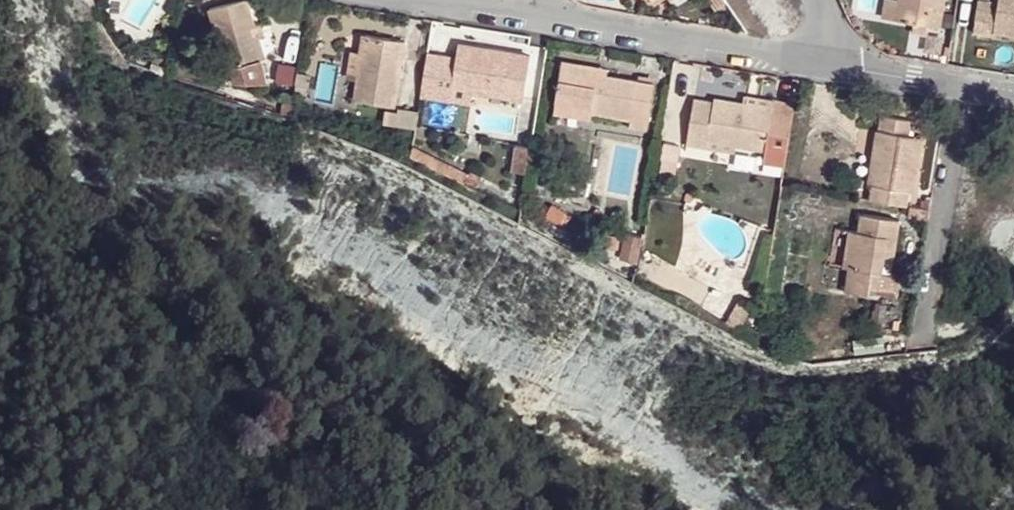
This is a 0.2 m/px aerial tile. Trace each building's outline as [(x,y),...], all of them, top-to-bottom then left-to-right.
[(250,32),(255,31),(247,0),(204,11),(220,81),(226,80),(230,94),(263,87),(257,63),(250,32)] [(901,0),(885,0),(882,18),(897,21),(901,0)] [(897,21),(916,23),(927,25),(938,27),(942,0),(901,0),(897,21)] [(998,5),(979,1),(973,39),(992,42),(993,34),(1013,38),(1013,0),(999,0),(998,5)] [(927,25),(916,23),(914,34),(926,36),(927,25)] [(260,30),(255,31),(250,32),(257,63),(267,60),(260,30)] [(360,68),(366,35),(355,33),(349,66),(360,68)] [(403,41),(366,35),(360,68),(355,102),(392,108),(403,41)] [(444,56),(428,53),(423,83),(422,94),(421,97),(448,102),(449,100),(470,104),(472,91),(524,99),(529,57),(460,46),(458,58),(456,71),(441,70),(444,56)] [(458,58),(444,56),(441,70),(456,71),(458,58)] [(562,62),(555,104),(592,110),(592,114),(631,120),(631,126),(648,128),(655,84),(607,76),(606,82),(597,81),(599,68),(562,62)] [(278,64),(274,85),(290,88),(294,66),(278,64)] [(608,69),(599,68),(597,81),(606,82),(607,76),(608,69)] [(422,94),(423,83),(407,81),(405,92),(422,94)] [(785,165),(795,101),(776,98),(775,103),(774,109),(748,104),(715,98),(715,101),(695,98),(688,145),(707,148),(709,141),(768,151),(768,162),(785,165)] [(749,99),(748,104),(774,109),(775,103),(749,99)] [(592,110),(555,104),(554,114),(591,120),(592,114),(592,110)] [(417,111),(383,108),(382,127),(415,129),(417,111)] [(872,186),(870,200),(906,206),(908,191),(911,190),(920,137),(908,135),(911,121),(879,116),(869,185),(872,186)] [(528,175),(532,148),(515,146),(511,172),(528,175)] [(675,157),(663,155),(661,174),(671,175),(675,157)] [(548,206),(543,219),(562,226),(567,213),(548,206)] [(889,246),(894,248),(899,220),(861,215),(859,233),(851,231),(845,267),(849,268),(845,292),(869,296),(870,287),(897,292),(900,275),(884,273),(886,256),(889,246)] [(643,241),(626,236),(619,262),(636,267),(643,241)]
